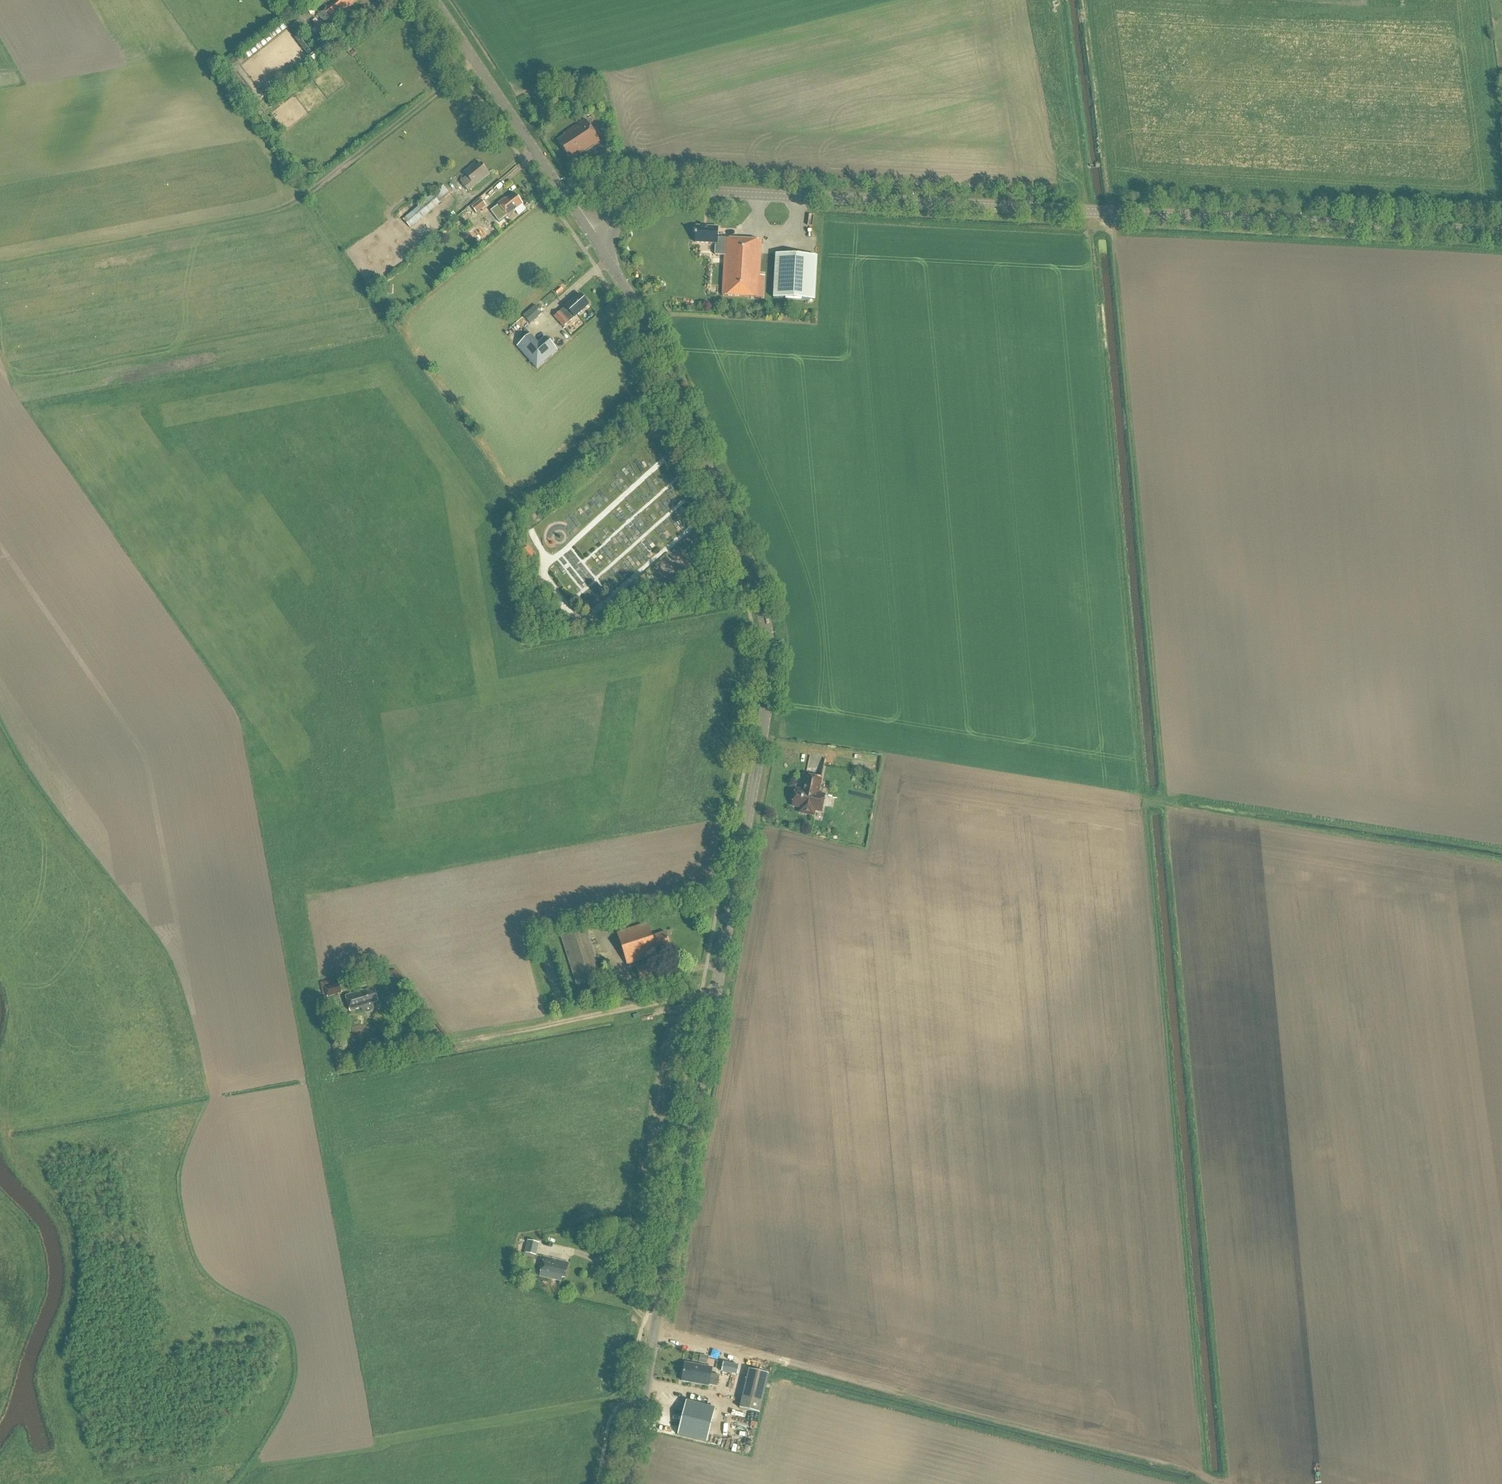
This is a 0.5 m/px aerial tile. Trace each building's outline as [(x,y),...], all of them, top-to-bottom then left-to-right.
[(337,3),(335,4),(335,3),(318,16),(324,23),(321,25),(324,28),(326,26),(332,34),(336,30),(334,27),(340,22),(334,16),(342,10),(344,12),(359,0),(335,0),(337,3)] [(233,58),(227,64),(231,69),(238,63),(233,58)] [(245,98),(253,91),(235,68),(227,75),(245,98)] [(564,136),(557,141),(569,160),(579,153),(580,154),(595,144),(597,147),(601,144),(584,120),(563,134),(564,136)] [(470,180),(464,184),(469,191),(489,174),(481,164),(477,167),(475,165),(465,173),(470,180)] [(403,220),(411,229),(452,195),(444,186),(403,220)] [(514,211),(523,204),(514,193),(505,200),(504,198),(498,203),(499,205),(491,211),(499,223),(508,216),(509,218),(515,213),(514,211)] [(482,200),(472,208),(477,215),(487,207),(482,200)] [(482,241),(489,235),(481,225),(473,231),(482,241)] [(763,298),(764,276),(759,276),(761,241),(726,239),(726,240),(722,240),(722,239),(718,238),(719,228),(695,227),(695,243),(715,245),(715,256),(725,257),(722,296),(763,298)] [(776,255),(773,299),(813,301),(816,257),(776,255)] [(382,285),(382,295),(393,295),(393,285),(382,285)] [(564,307),(566,309),(556,317),(564,327),(590,306),(580,295),(575,299),(574,298),(564,307)] [(543,313),(536,305),(523,317),(530,324),(543,313)] [(517,346),(536,368),(558,350),(546,337),(538,343),(531,334),(517,346)] [(529,548),(522,553),(529,560),(536,555),(529,548)] [(824,770),(824,754),(810,754),(809,769),(824,770)] [(793,803),(793,806),(801,808),(800,813),(814,816),(815,811),(822,812),(825,795),(818,794),(821,780),(805,777),(803,786),(806,786),(804,791),(796,789),(795,793),(792,795),(791,800),(793,803)] [(648,923),(618,933),(628,965),(667,953),(667,951),(671,949),(666,932),(652,937),(648,923)] [(606,985),(587,926),(561,935),(580,993),(606,985)] [(656,962),(637,968),(641,981),(660,975),(656,962)] [(339,984),(325,988),(328,998),(342,993),(339,984)] [(373,1003),(379,1001),(375,988),(365,991),(364,990),(363,990),(361,991),(359,992),(360,993),(355,994),(355,993),(353,993),(351,994),(349,995),(350,996),(346,997),(350,1011),(361,1008),(362,1009),(362,1011),(363,1012),(365,1013),(366,1013),(368,1013),(369,1013),(371,1013),(372,1012),(373,1011),(373,1009),(374,1008),(374,1006),(373,1005),(373,1003)] [(528,1241),(525,1253),(536,1256),(539,1244),(528,1241)] [(545,1258),(544,1263),(541,1277),(561,1282),(562,1277),(565,1278),(569,1263),(545,1258)] [(706,1365),(708,1357),(700,1355),(698,1363),(706,1365)] [(711,1374),(713,1368),(685,1363),(682,1382),(709,1387),(709,1386),(718,1387),(720,1376),(711,1374)] [(721,1373),(737,1375),(738,1364),(722,1363),(721,1373)] [(749,1370),(740,1409),(760,1414),(769,1375),(749,1370)] [(715,1409),(686,1402),(678,1435),(707,1443),(715,1409)]
